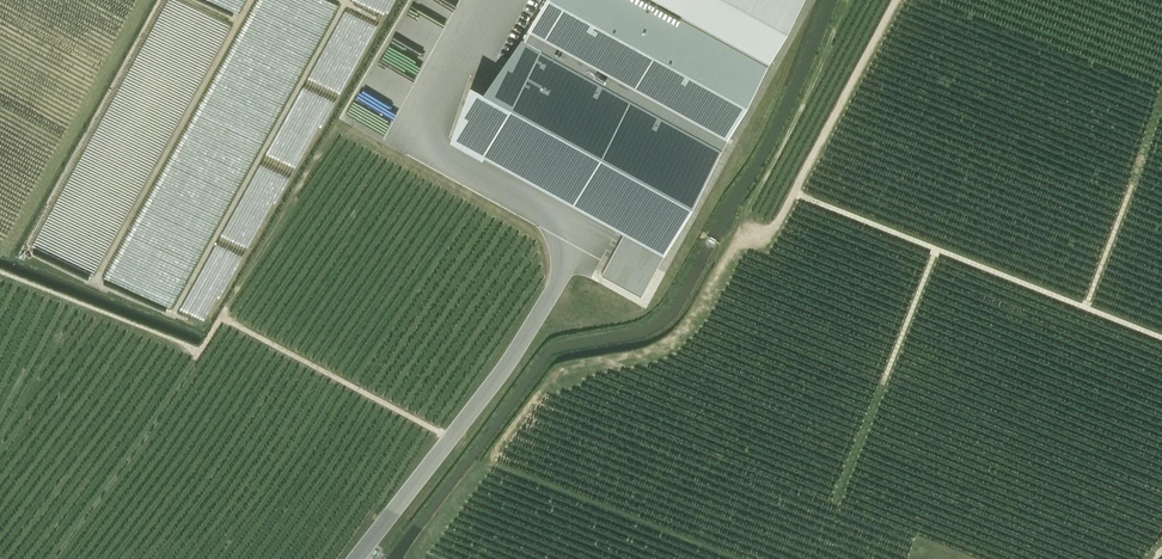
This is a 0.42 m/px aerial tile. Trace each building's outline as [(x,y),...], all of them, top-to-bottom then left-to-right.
[(526,34),(726,146),(802,0),(544,0),(526,34)]
